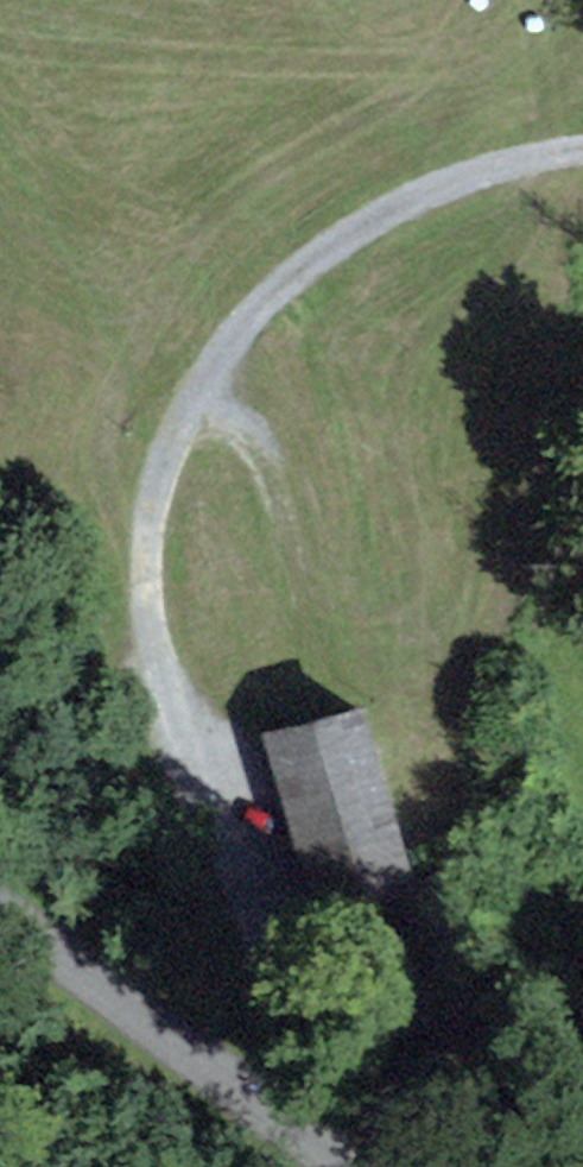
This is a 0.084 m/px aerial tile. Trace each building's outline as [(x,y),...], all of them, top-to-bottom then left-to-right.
[(322,906),(409,880),(398,844),(375,768),(358,708),(271,734),(322,906)] [(398,844),(421,837),(398,761),(375,768),(398,844)]
